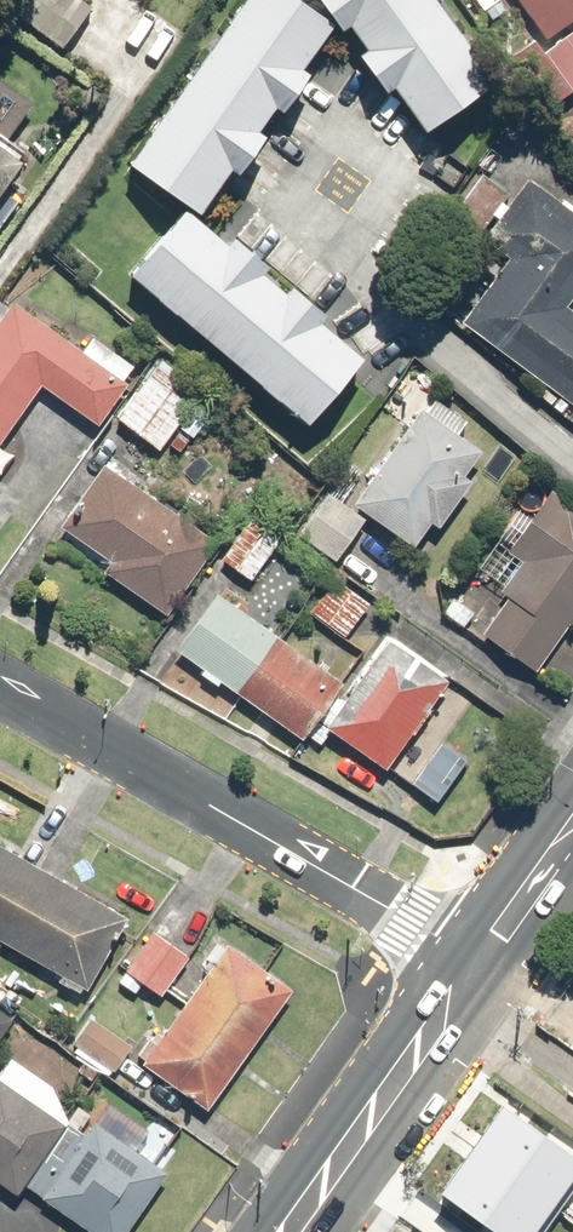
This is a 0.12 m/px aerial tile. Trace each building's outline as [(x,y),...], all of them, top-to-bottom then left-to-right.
[(60,50),(90,8),(79,0),(0,0),(0,6),(60,50)] [(288,0),(245,0),(127,171),(194,218),(225,173),(234,179),(262,139),(255,133),(270,111),(278,117),(306,76),(300,72),(330,29),(288,0)] [(337,33),(345,27),(365,55),(358,60),(385,98),(392,92),(425,136),(496,83),(434,0),(313,0),(337,33)] [(552,46),(528,64),(556,103),(572,91),(572,0),(519,0),(552,46)] [(25,166),(11,156),(16,150),(5,142),(32,106),(0,81),(0,199),(25,166)] [(462,324),(572,406),(572,313),(569,310),(572,305),(572,215),(529,182),(509,210),(501,204),(490,218),(497,223),(482,244),(508,263),(462,324)] [(184,215),(130,280),(304,427),(359,363),(315,326),(322,319),(290,292),(285,298),(261,278),(267,271),(231,241),(224,249),(184,215)] [(13,306),(0,324),(0,446),(42,386),(98,426),(124,388),(119,384),(130,368),(92,341),(82,355),(13,306)] [(193,412),(150,375),(114,417),(157,454),(193,412)] [(422,413),(417,409),(348,502),(408,547),(427,522),(436,528),(469,483),(461,477),(481,450),(458,433),(467,420),(435,396),(422,413)] [(215,541),(102,464),(73,507),(76,509),(62,530),(109,562),(102,571),(165,614),(215,541)] [(572,619),(572,509),(547,491),(529,517),(516,508),(476,566),(503,584),(498,592),(505,596),(479,634),(536,673),(572,619)] [(363,521),(325,494),(291,542),(328,569),(363,521)] [(282,538),(251,515),(219,559),(250,582),(282,538)] [(344,639),(367,605),(327,577),(322,585),(328,589),(310,615),(344,639)] [(222,592),(178,651),(295,739),(301,731),(320,744),(330,731),(384,772),(450,685),(388,638),(340,702),(334,697),(344,684),(222,592)] [(452,592),(439,610),(466,630),(479,611),(452,592)] [(468,762),(441,740),(409,781),(435,802),(468,762)] [(11,947),(86,988),(125,916),(0,848),(0,958),(4,960),(11,947)] [(186,961),(152,932),(121,968),(155,997),(186,961)] [(149,1036),(134,1056),(204,1108),(289,991),(227,945),(156,1041),(149,1036)] [(11,1019),(0,1011),(0,1034),(11,1019)] [(130,1045),(86,1017),(68,1045),(111,1073),(130,1045)] [(13,1201),(25,1186),(69,1126),(0,1076),(0,1192),(13,1201)] [(442,1195),(494,1231),(538,1231),(572,1182),(572,1157),(503,1108),(442,1195)] [(25,1186),(88,1231),(120,1231),(163,1173),(90,1120),(79,1134),(69,1126),(25,1186)]
